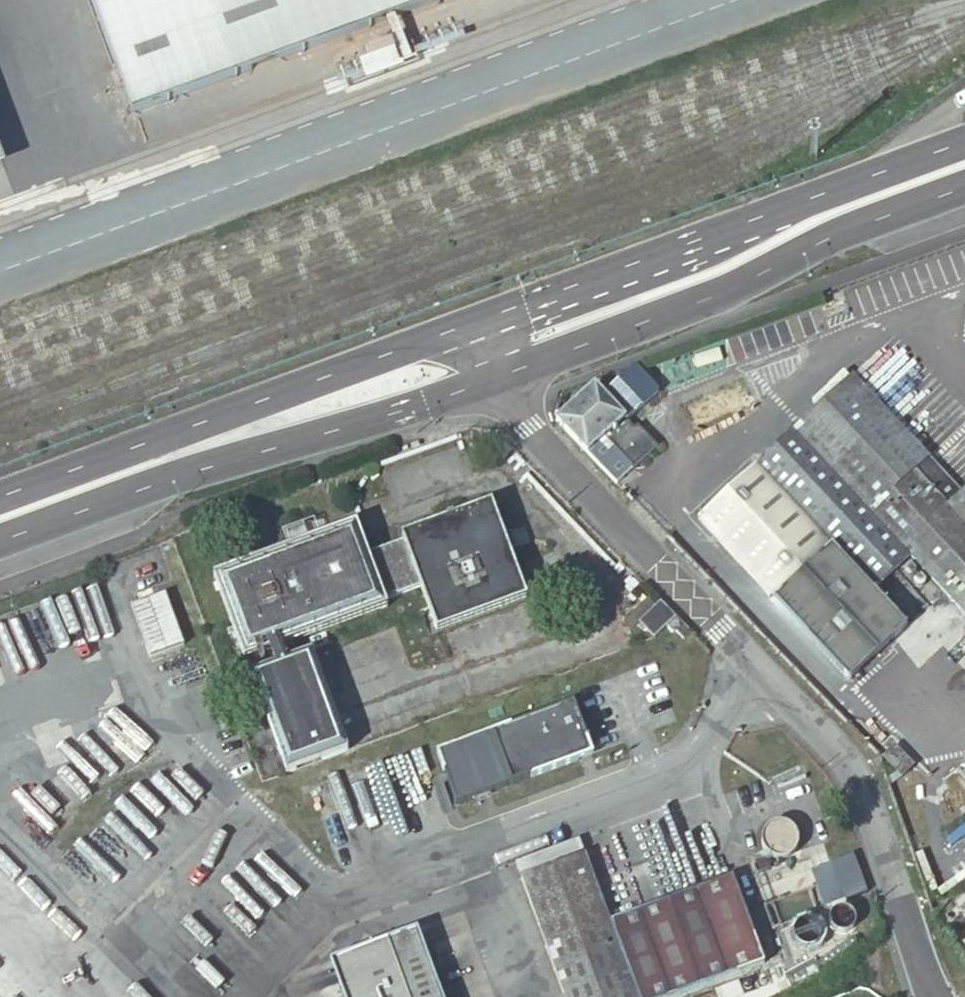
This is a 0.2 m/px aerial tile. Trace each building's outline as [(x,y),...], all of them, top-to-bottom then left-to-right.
[(133,113),(441,0),(91,0),(133,113)] [(593,386),(554,421),(615,485),(639,462),(647,470),(655,463),(648,454),(655,447),(636,426),(633,428),(626,421),(656,393),(632,368),(631,368),(629,370),(601,395),(593,386)] [(910,471),(924,458),(849,378),(697,519),(771,600),(783,589),(831,547),(911,472),(910,471)] [(831,547),(871,592),(908,560),(964,620),(964,490),(945,508),(911,472),(831,547)] [(291,550),(213,578),(244,661),(386,610),(384,603),(420,591),(436,633),(525,600),(489,505),(401,537),(403,543),(367,556),(355,526),(307,544),(291,550)] [(286,534),(291,550),(307,544),(302,528),(286,534)] [(783,589),(771,600),(846,683),(905,629),(871,592),(831,547),(783,589)] [(184,644),(165,594),(132,607),(150,657),(184,644)] [(654,637),(666,625),(674,617),(660,602),(639,622),(654,637)] [(674,617),(666,625),(673,632),(678,627),(684,633),(687,630),(675,617),(674,617)] [(311,651),(252,673),(287,773),(347,752),(311,651)] [(592,748),(576,703),(439,753),(458,804),(580,760),(578,753),(592,748)] [(913,766),(893,747),(883,758),(902,776),(913,766)] [(812,871),(825,908),(869,893),(856,856),(812,871)] [(521,881),(564,996),(634,996),(608,926),(582,858),(521,881)] [(638,996),(675,996),(762,966),(731,881),(611,925),(638,996)] [(416,932),(330,964),(338,985),(424,954),(416,932)] [(342,996),(440,996),(424,954),(338,985),(342,996)]
